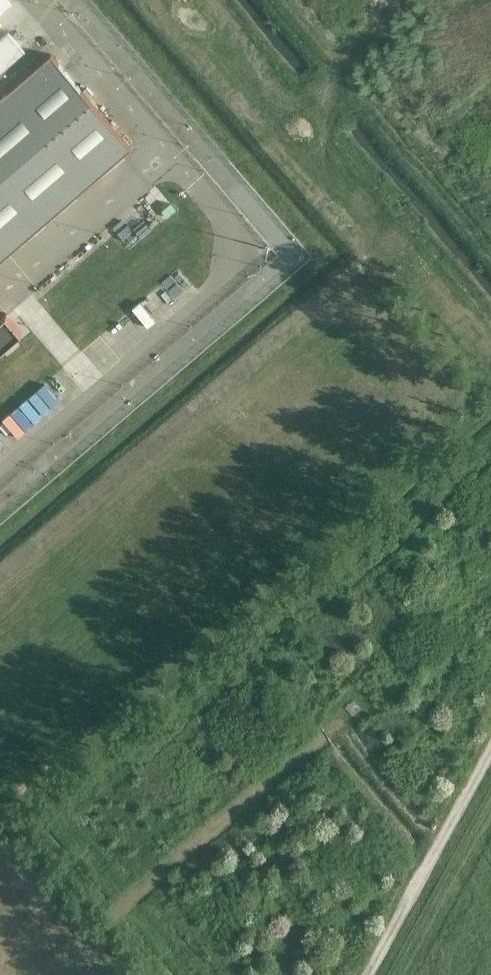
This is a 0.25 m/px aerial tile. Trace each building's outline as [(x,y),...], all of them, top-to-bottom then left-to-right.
[(0,98),(0,260),(131,147),(51,54),(0,98)] [(0,318),(0,348),(21,330),(6,313),(0,318)] [(6,401),(20,419),(62,385),(48,367),(6,401)]
